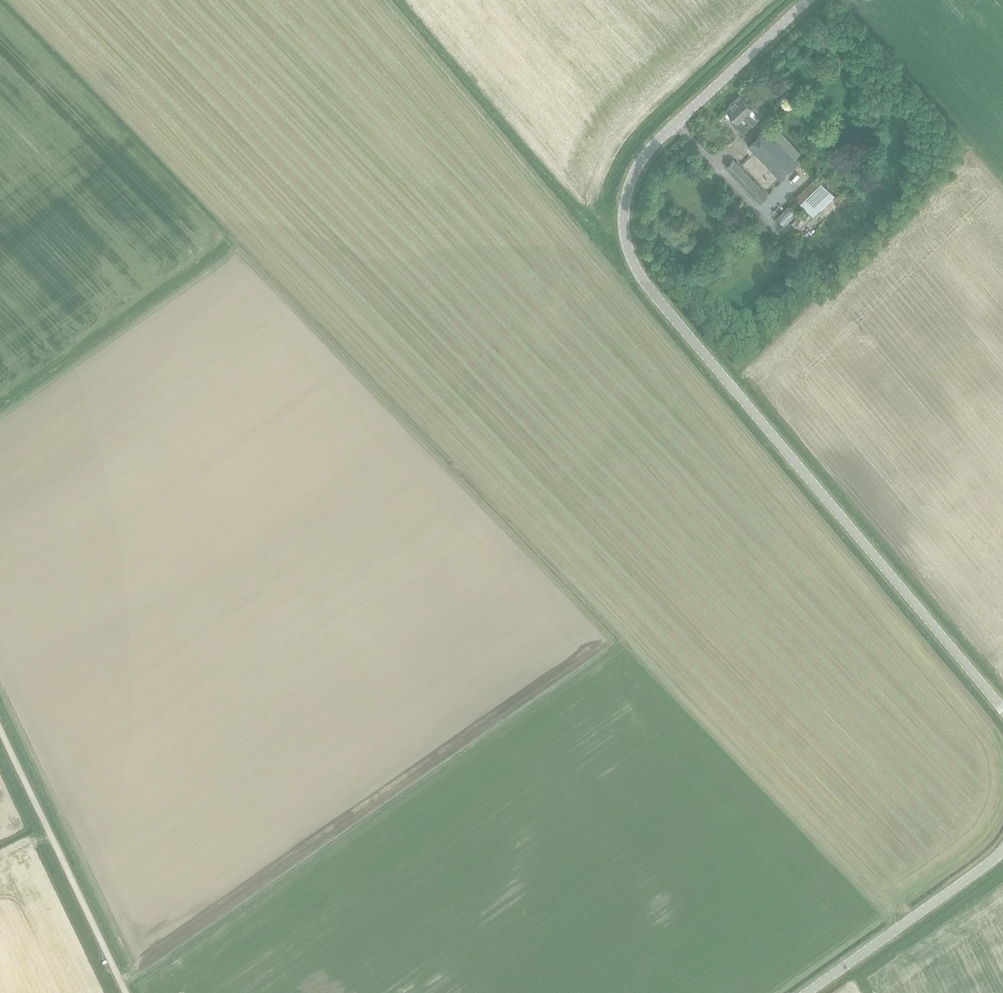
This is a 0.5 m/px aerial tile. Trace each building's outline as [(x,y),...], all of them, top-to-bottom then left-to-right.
[(752,108),(741,96),(727,110),(738,121),(735,124),(744,133),(760,117),(761,117),(767,111),(758,102),(752,108)] [(796,158),(801,153),(776,128),(771,133),(767,128),(748,145),(780,179),(799,161),(796,158)] [(811,156),(817,162),(826,154),(820,148),(811,156)] [(760,202),(767,195),(734,159),(726,167),(760,202)] [(820,189),(806,201),(819,216),(833,204),(820,189)] [(778,217),(786,225),(795,216),(788,208),(778,217)]
